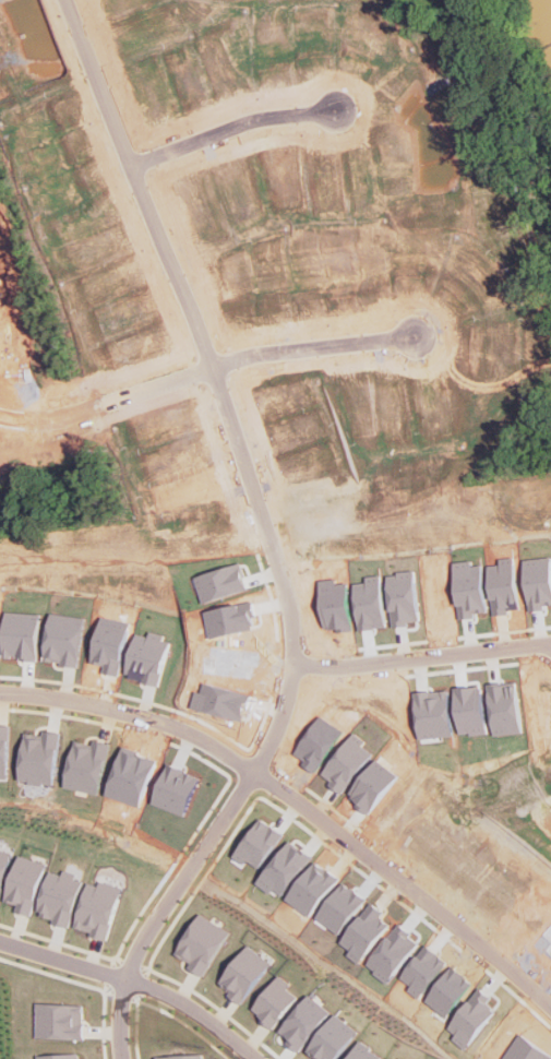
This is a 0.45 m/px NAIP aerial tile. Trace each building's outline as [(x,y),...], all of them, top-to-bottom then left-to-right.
[(8,778),(10,725),(0,725),(0,778),(8,778)] [(60,731),(43,730),(43,735),(24,733),(19,782),(55,785),(60,731)] [(98,794),(110,742),(94,739),(93,745),(75,740),(64,786),(98,794)] [(13,852),(0,849),(0,903),(2,904),(13,852)] [(49,862),(21,855),(8,901),(21,905),(19,911),(34,916),(49,862)] [(73,926),(87,878),(67,871),(65,874),(52,870),(39,916),(73,926)] [(125,887),(103,881),(101,885),(91,882),(77,929),(111,939),(125,887)] [(232,931),(203,913),(178,953),(191,961),(187,966),(204,977),(232,931)] [(241,1002),(273,963),(250,944),(218,984),(241,1002)] [(287,988),(290,984),(279,975),(251,1011),(273,1028),(297,997),(287,988)] [(87,1004),(40,1002),(39,1037),(86,1039),(87,1004)]
